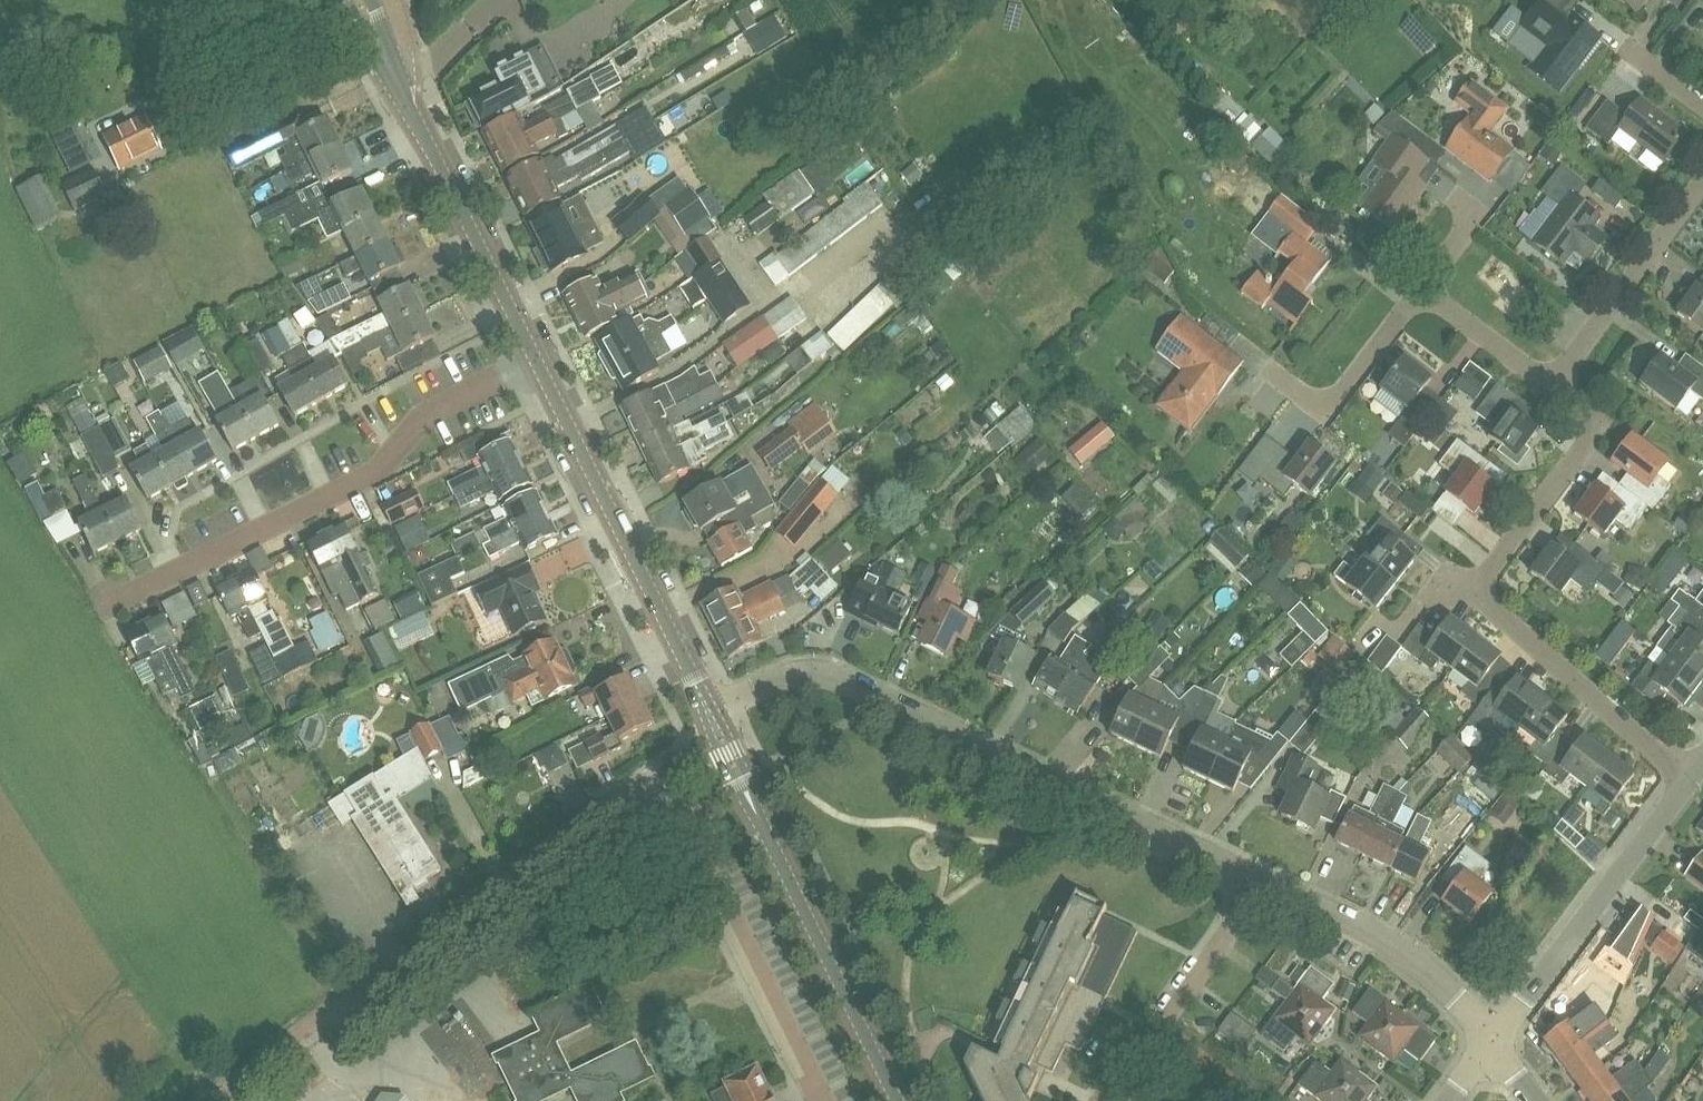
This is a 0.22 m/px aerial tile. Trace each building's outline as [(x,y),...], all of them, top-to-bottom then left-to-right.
[(1509,45),(1534,64),(1531,69),(1560,90),(1600,38),(1571,16),(1569,20),(1568,19),(1562,14),(1573,0),(1532,0),(1539,5),(1521,29),(1509,45)] [(1638,13),(1648,0),(1622,0),(1638,13)] [(747,29),(760,55),(794,38),(781,12),(747,29)] [(701,61),(695,64),(674,76),(680,87),(701,75),(707,71),(738,53),(732,42),(701,61)] [(503,83),(470,100),(471,101),(477,112),(472,114),(479,127),(483,125),(484,127),(548,95),(564,86),(544,46),(528,54),(496,70),(503,83)] [(484,132),(493,152),(553,122),(577,110),(601,98),(591,78),(567,91),(569,95),(544,108),(546,113),(524,124),(519,114),(484,132)] [(1463,104),(1475,113),(1448,148),(1492,181),(1514,152),(1490,134),(1508,110),(1472,83),(1457,102),(1462,106),(1463,104)] [(708,91),(636,122),(648,148),(719,117),(708,91)] [(728,91),(714,99),(719,109),(733,100),(728,91)] [(1641,101),(1629,116),(1607,99),(1586,128),(1608,145),(1622,128),(1666,161),(1667,159),(1670,162),(1674,161),(1681,152),(1680,148),(1677,146),(1686,134),(1641,101)] [(553,122),(493,152),(503,171),(539,154),(534,144),(556,133),(560,139),(569,134),(567,131),(583,122),(577,110),(553,122)] [(1391,112),(1378,125),(1427,162),(1435,167),(1446,152),(1391,112)] [(237,149),(227,154),(233,167),(234,167),(244,162),(298,135),(304,147),(287,155),(280,158),(286,172),(310,160),(340,145),(328,120),(306,130),(300,117),(293,120),(237,149)] [(145,118),(105,138),(120,167),(160,148),(145,118)] [(68,122),(50,131),(69,171),(88,162),(68,122)] [(506,177),(516,196),(575,167),(624,139),(616,125),(554,160),(552,156),(542,161),(541,159),(506,177)] [(1374,132),(1388,142),(1374,162),(1389,173),(1363,208),(1395,232),(1427,190),(1414,180),(1427,162),(1378,125),(1377,126),(1378,126),(1374,132)] [(1271,165),(1281,155),(1261,136),(1251,146),(1271,165)] [(575,167),(516,196),(526,216),(561,198),(556,188),(579,176),(581,180),(631,152),(624,139),(575,167)] [(286,172),(283,174),(289,187),(303,180),(303,179),(317,172),(323,186),(353,170),(340,145),(310,160),(286,172)] [(75,212),(107,195),(94,167),(61,183),(75,212)] [(1586,185),(1564,169),(1546,193),(1563,206),(1536,242),(1565,264),(1567,262),(1578,270),(1586,260),(1589,262),(1607,238),(1594,227),(1601,217),(1576,199),(1586,185)] [(767,201),(743,218),(757,237),(781,220),(816,194),(799,170),(764,196),(767,201)] [(35,228),(65,219),(52,177),(23,185),(35,228)] [(1603,181),(1596,193),(1623,208),(1630,196),(1603,181)] [(774,257),(788,275),(882,203),(866,182),(843,199),(845,202),(774,257)] [(280,203),(278,204),(259,213),(265,226),(286,216),(285,215),(312,203),(306,190),(280,203)] [(328,195),(312,203),(285,215),(286,216),(293,231),(319,219),(328,239),(346,230),(376,216),(363,190),(332,205),(328,195)] [(670,204),(667,207),(686,234),(710,218),(691,190),(670,204)] [(646,198),(615,223),(629,241),(655,219),(660,215),(658,213),(667,207),(670,204),(661,191),(648,200),(646,198)] [(1259,272),(1243,293),(1263,309),(1271,299),(1300,321),(1313,304),(1304,296),(1328,264),(1305,246),(1321,225),(1282,195),(1277,202),(1261,222),(1260,224),(1252,234),(1279,254),(1280,252),(1296,264),(1279,287),(1259,272)] [(562,206),(528,222),(540,245),(591,220),(580,197),(562,206)] [(923,244),(909,255),(827,334),(844,352),(894,305),(898,309),(928,281),(926,278),(971,243),(966,237),(991,218),(975,198),(937,228),(940,232),(923,244)] [(376,216),(346,230),(358,256),(388,241),(376,216)] [(541,248),(536,251),(546,271),(551,268),(553,271),(586,254),(585,252),(603,243),(596,229),(591,220),(540,245),(541,248)] [(701,272),(720,258),(706,237),(686,251),(701,272)] [(358,256),(340,265),(346,278),(364,269),(370,281),(401,266),(399,264),(406,261),(400,249),(393,252),(388,241),(358,256)] [(1174,271),(1152,254),(1142,267),(1165,284),(1174,271)] [(720,258),(701,272),(693,277),(709,300),(736,280),(720,258)] [(603,289),(598,279),(565,295),(577,319),(645,286),(638,272),(603,289)] [(736,280),(709,300),(724,321),(751,303),(736,280)] [(319,315),(351,299),(344,285),(309,302),(319,315)] [(410,286),(381,301),(387,313),(345,333),(329,313),(316,320),(331,341),(333,343),(341,352),(362,342),(377,334),(393,326),(423,312),(410,286)] [(645,286),(577,319),(587,338),(619,322),(634,314),(630,306),(650,296),(645,286)] [(1698,286),(1678,312),(1702,330),(1702,289),(1698,286)] [(790,300),(763,317),(762,316),(723,343),(740,368),(779,340),(797,326),(807,318),(793,298),(790,300)] [(1226,352),(1241,332),(1211,309),(1196,329),(1184,320),(1161,350),(1188,371),(1161,406),(1191,428),(1240,363),(1226,352)] [(423,312),(393,326),(377,334),(362,342),(368,355),(382,348),(388,360),(396,356),(403,370),(423,361),(416,347),(435,338),(423,312)] [(607,367),(664,336),(663,335),(665,334),(659,323),(649,320),(645,322),(641,314),(598,339),(604,349),(600,355),(607,367)] [(301,364),(307,374),(322,400),(349,385),(334,359),(342,354),(341,352),(333,343),(331,341),(309,353),(294,325),(283,331),(293,349),(294,352),(301,364)] [(911,325),(888,344),(919,381),(954,353),(941,338),(929,348),(911,325)] [(204,346),(196,331),(167,347),(176,362),(204,346)] [(798,375),(834,346),(822,331),(786,359),(798,375)] [(664,336),(607,367),(613,378),(620,378),(627,389),(659,371),(655,362),(673,352),(664,336)] [(274,367),(266,352),(258,338),(245,346),(262,374),(274,367)] [(245,347),(237,352),(232,354),(248,382),(262,374),(245,346),(245,347)] [(160,347),(134,362),(145,383),(172,369),(160,347)] [(296,415),(322,400),(307,374),(301,364),(294,352),(293,349),(282,355),(290,369),(288,370),(295,381),(280,389),(296,415)] [(1686,354),(1676,367),(1661,356),(1641,383),(1677,410),(1692,391),(1702,399),(1702,367),(1686,354)] [(701,362),(704,374),(721,368),(718,357),(701,362)] [(1404,360),(1382,388),(1382,389),(1407,407),(1408,408),(1408,409),(1411,411),(1424,421),(1441,399),(1425,387),(1430,380),(1404,360)] [(125,362),(107,369),(115,387),(133,379),(125,362)] [(1464,373),(1454,387),(1468,397),(1478,383),(1484,388),(1491,379),(1478,368),(1470,362),(1462,372),(1464,373)] [(719,385),(712,372),(669,393),(666,386),(622,408),(632,428),(702,394),(701,393),(716,386),(719,385)] [(257,438),(240,409),(220,374),(202,384),(222,419),(217,422),(233,451),(257,438)] [(1500,383),(1482,409),(1476,415),(1494,428),(1489,436),(1502,446),(1499,451),(1518,465),(1529,449),(1525,446),(1536,430),(1523,420),(1533,407),(1500,383)] [(640,445),(686,422),(690,420),(673,429),(669,421),(706,403),(705,401),(720,394),(716,386),(701,393),(702,394),(632,428),(640,445)] [(264,396),(240,409),(257,438),(279,424),(264,396)] [(70,405),(82,432),(99,424),(87,397),(70,405)] [(1019,409),(985,436),(1001,455),(1034,428),(1019,409)] [(1411,411),(1391,438),(1403,448),(1424,421),(1411,411)] [(690,420),(686,422),(640,445),(649,462),(728,422),(723,413),(693,428),(690,420)] [(155,457),(154,457),(171,486),(174,484),(177,489),(178,489),(187,484),(188,482),(185,478),(194,472),(169,428),(168,429),(160,414),(148,421),(157,435),(156,435),(165,451),(155,457)] [(188,417),(169,428),(194,472),(217,459),(201,430),(197,433),(188,417)] [(100,426),(99,426),(116,459),(132,450),(115,418),(100,426)] [(734,436),(728,422),(649,462),(659,483),(708,459),(704,451),(734,436)] [(1432,422),(1424,433),(1436,442),(1444,431),(1432,422)] [(1102,423),(1069,451),(1082,466),(1115,437),(1102,423)] [(116,459),(99,426),(82,436),(104,477),(119,469),(116,459)] [(969,427),(961,434),(967,441),(975,435),(969,427)] [(771,469),(803,446),(790,429),(758,452),(771,469)] [(1628,491),(1648,506),(1652,509),(1671,483),(1659,474),(1667,462),(1633,436),(1614,463),(1636,479),(1628,491)] [(1481,476),(1490,463),(1457,438),(1438,463),(1456,477),(1446,491),(1474,512),(1494,485),(1481,476)] [(1035,470),(1045,461),(1050,467),(1057,460),(1039,439),(1021,454),(1035,470)] [(449,483),(455,496),(522,463),(518,454),(520,450),(516,443),(512,442),(511,441),(480,457),(484,466),(449,483)] [(1260,443),(1243,465),(1261,478),(1286,497),(1295,485),(1312,497),(1338,463),(1312,443),(1299,461),(1295,465),(1282,455),(1285,450),(1283,449),(1278,456),(1260,443)] [(148,499),(171,486),(154,457),(155,457),(148,444),(135,452),(142,464),(132,470),(148,499)] [(527,472),(522,463),(455,496),(461,508),(496,491),(501,500),(533,484),(532,482),(534,479),(531,472),(527,472)] [(1351,492),(1369,503),(1387,475),(1369,463),(1351,492)] [(791,513),(775,533),(795,550),(812,530),(840,496),(838,494),(850,480),(833,466),(821,480),(819,479),(791,513)] [(94,553),(118,541),(103,511),(104,511),(86,475),(73,481),(91,518),(79,524),(94,553)] [(689,507),(687,511),(695,526),(700,525),(702,530),(704,529),(715,522),(733,512),(740,524),(753,517),(764,510),(771,506),(777,503),(762,478),(749,485),(744,476),(733,483),(731,479),(721,484),(720,483),(687,503),(689,507)] [(799,478),(780,503),(790,511),(809,486),(799,478)] [(58,489),(45,495),(38,482),(26,488),(42,523),(68,511),(58,489)] [(1610,498),(1595,487),(1576,513),(1604,534),(1615,519),(1630,530),(1648,506),(1628,491),(1620,485),(1610,498)] [(1075,486),(1062,498),(1080,517),(1093,505),(1075,486)] [(1409,490),(1400,505),(1427,521),(1436,506),(1409,490)] [(416,491),(391,503),(384,506),(392,524),(424,508),(416,491)] [(509,517),(485,529),(490,541),(547,513),(543,505),(545,501),(542,494),(538,494),(537,492),(505,508),(509,517)] [(103,511),(118,541),(142,529),(128,499),(104,511),(103,511)] [(547,513),(490,541),(483,544),(489,558),(522,542),(526,551),(558,535),(557,534),(560,530),(556,523),(552,522),(547,513)] [(63,514),(48,522),(61,545),(76,537),(63,514)] [(1295,515),(1283,530),(1294,538),(1305,523),(1295,515)] [(1378,542),(1365,559),(1396,583),(1415,558),(1398,545),(1407,534),(1383,515),(1368,534),(1378,542)] [(722,535),(709,542),(723,565),(753,548),(745,534),(759,527),(753,517),(740,524),(722,535)] [(413,518),(395,527),(407,552),(425,543),(413,518)] [(353,588),(361,604),(380,595),(367,568),(372,566),(365,552),(360,555),(344,524),(325,533),(353,588)] [(1208,543),(1235,569),(1249,554),(1222,528),(1208,543)] [(475,531),(451,543),(458,557),(482,545),(475,531)] [(359,605),(361,604),(353,588),(325,533),(307,542),(322,573),(328,570),(348,611),(359,605)] [(840,541),(819,558),(831,572),(851,555),(840,541)] [(1551,546),(1532,572),(1560,594),(1571,580),(1588,593),(1596,582),(1606,569),(1607,568),(1595,559),(1575,544),(1565,556),(1551,546)] [(1602,551),(1595,559),(1607,568),(1608,569),(1615,561),(1602,551)] [(1676,551),(1650,583),(1663,593),(1689,561),(1676,551)] [(802,598),(826,575),(828,573),(812,557),(787,581),(802,598)] [(1377,607),(1396,583),(1365,559),(1355,572),(1344,564),(1335,575),(1377,607)] [(1256,587),(1269,574),(1254,560),(1241,573),(1256,587)] [(1279,563),(1271,573),(1283,583),(1291,572),(1279,563)] [(458,594),(443,564),(417,576),(432,606),(458,594)] [(885,564),(878,578),(867,572),(850,606),(868,615),(866,617),(883,625),(883,626),(895,632),(895,631),(899,633),(912,607),(894,598),(905,574),(885,564)] [(528,566),(477,590),(488,613),(502,607),(515,634),(524,630),(527,632),(536,628),(537,624),(545,620),(532,592),(539,589),(528,566)] [(917,619),(930,625),(921,644),(947,656),(957,636),(967,641),(975,623),(965,618),(953,612),(963,592),(953,588),(960,574),(943,566),(933,588),(917,619)] [(268,599),(253,569),(235,578),(262,633),(274,657),(294,647),(281,620),(278,622),(272,611),(267,613),(262,602),(268,599)] [(1269,575),(1258,586),(1286,614),(1298,601),(1269,575)] [(262,633),(235,578),(216,587),(231,618),(237,615),(249,639),(262,633)] [(1057,597),(1054,594),(1044,583),(988,634),(1005,642),(989,675),(1018,689),(1034,656),(1021,649),(1027,636),(1019,632),(1057,597)] [(717,631),(779,600),(771,584),(741,599),(736,588),(704,605),(717,631)] [(424,594),(399,604),(404,617),(430,608),(424,594)] [(1702,594),(1697,602),(1689,596),(1681,606),(1689,612),(1702,622),(1702,594)] [(384,599),(364,609),(375,629),(395,618),(384,599)] [(1673,627),(1657,647),(1671,657),(1702,681),(1702,680),(1702,622),(1689,612),(1681,606),(1672,599),(1659,616),(1673,627)] [(784,610),(779,600),(717,631),(730,657),(763,640),(755,625),(784,610)] [(1091,627),(1102,617),(1107,623),(1117,614),(1108,604),(1106,602),(1096,611),(1096,612),(1086,621),(1091,627)] [(1330,631),(1302,603),(1289,616),(1317,644),(1330,631)] [(162,614),(143,623),(171,678),(184,671),(172,647),(177,644),(162,614)] [(418,631),(411,615),(392,624),(399,640),(418,631)] [(1440,660),(1452,669),(1476,637),(1451,619),(1437,637),(1420,624),(1403,646),(1403,647),(1433,670),(1440,660)] [(342,642),(331,620),(310,631),(321,653),(342,642)] [(171,678),(143,623),(125,632),(140,662),(146,659),(164,696),(177,690),(171,678)] [(1155,648),(1164,634),(1147,623),(1139,637),(1155,648)] [(367,641),(382,672),(402,663),(387,632),(367,641)] [(1114,668),(1129,678),(1134,673),(1151,646),(1135,635),(1114,668)] [(1383,674),(1403,647),(1403,646),(1388,635),(1368,661),(1383,674)] [(1341,671),(1357,654),(1337,636),(1321,653),(1341,671)] [(1502,656),(1476,637),(1452,669),(1470,682),(1462,691),(1481,706),(1494,688),(1498,683),(1487,675),(1502,656)] [(1099,652),(1107,646),(1101,639),(1093,646),(1099,652)] [(509,656),(467,676),(481,705),(508,692),(569,662),(569,661),(571,658),(568,652),(563,650),(560,652),(556,642),(542,648),(540,645),(536,643),(526,648),(525,652),(527,656),(526,656),(514,662),(509,656)] [(1057,700),(1075,670),(1085,654),(1069,644),(1059,660),(1053,656),(1034,686),(1057,700)] [(281,675),(266,645),(250,653),(265,683),(281,675)] [(1293,668),(1303,658),(1291,646),(1281,655),(1293,668)] [(1656,648),(1670,659),(1658,674),(1648,666),(1633,686),(1657,704),(1667,692),(1684,705),(1702,681),(1671,657),(1657,647),(1656,648)] [(1601,648),(1595,657),(1607,666),(1613,657),(1601,649),(1601,648)] [(216,657),(225,677),(239,670),(231,651),(216,657)] [(1085,654),(1075,670),(1057,700),(1078,714),(1107,668),(1085,654)] [(1310,654),(1304,661),(1311,667),(1317,660),(1310,654)] [(1151,656),(1130,678),(1140,689),(1162,667),(1151,656)] [(481,705),(479,706),(481,708),(484,710),(486,712),(490,712),(494,712),(498,711),(514,704),(529,697),(534,707),(546,701),(576,686),(572,676),(575,675),(576,670),(574,665),(569,663),(569,662),(508,692),(481,705)] [(1206,691),(1219,697),(1228,679),(1221,676),(1206,691)] [(609,717),(641,701),(628,677),(597,692),(594,686),(580,693),(586,707),(600,700),(609,717)] [(1494,688),(1481,706),(1476,712),(1495,726),(1502,716),(1520,729),(1544,697),(1519,678),(1505,696),(1494,688)] [(1155,706),(1136,745),(1162,757),(1182,715),(1193,720),(1206,691),(1195,686),(1179,701),(1164,686),(1155,706)] [(1206,691),(1193,720),(1207,726),(1220,698),(1206,691)] [(1136,745),(1155,706),(1130,694),(1112,733),(1136,745)] [(223,732),(218,722),(227,718),(216,695),(189,709),(200,731),(199,731),(206,746),(217,741),(214,736),(223,732)] [(1568,715),(1544,697),(1520,729),(1536,741),(1528,751),(1548,765),(1561,748),(1565,742),(1554,734),(1568,715)] [(641,701),(609,717),(617,733),(603,740),(601,735),(585,743),(595,762),(610,755),(609,753),(624,746),(621,741),(653,725),(641,701)] [(1408,749),(1433,721),(1417,707),(1392,735),(1408,749)] [(1308,721),(1290,742),(1306,755),(1332,724),(1316,711),(1314,715),(1313,714),(1308,721)] [(299,735),(309,752),(318,748),(323,741),(326,733),(327,726),(323,717),(320,712),(306,719),(305,718),(298,721),(294,725),(294,732),(298,736),(299,735)] [(1290,742),(1308,721),(1296,712),(1279,732),(1290,742)] [(451,717),(432,725),(433,728),(438,739),(441,745),(460,737),(451,717)] [(418,749),(423,759),(444,750),(441,745),(438,739),(433,728),(432,725),(431,725),(430,723),(410,733),(410,734),(397,741),(405,758),(418,749)] [(1203,729),(1192,753),(1185,768),(1210,780),(1229,741),(1203,729)] [(1271,765),(1290,742),(1279,732),(1259,756),(1271,765)] [(1436,751),(1460,773),(1474,758),(1451,736),(1436,751)] [(1572,756),(1561,748),(1548,765),(1544,771),(1563,785),(1571,775),(1587,787),(1611,756),(1586,737),(1572,756)] [(1253,752),(1229,741),(1210,780),(1234,792),(1253,752)] [(213,761),(204,743),(192,749),(201,767),(213,761)] [(539,752),(548,773),(567,764),(558,744),(539,752)] [(418,749),(405,758),(329,805),(342,826),(352,820),(408,908),(419,901),(412,889),(441,870),(397,801),(434,779),(423,759),(418,749)] [(1636,774),(1611,756),(1587,787),(1604,800),(1596,810),(1605,816),(1636,774)] [(1321,769),(1296,757),(1281,788),(1293,794),(1283,815),(1314,830),(1321,817),(1335,824),(1348,798),(1333,790),(1329,798),(1311,790),(1321,769)] [(1505,788),(1486,772),(1475,784),(1494,801),(1505,788)] [(1338,842),(1364,854),(1389,805),(1401,791),(1386,784),(1372,813),(1356,806),(1338,842)] [(1401,791),(1389,805),(1364,854),(1393,869),(1406,842),(1400,839),(1405,829),(1395,824),(1409,795),(1406,794),(1401,791)] [(1505,825),(1521,805),(1507,794),(1491,815),(1505,825)] [(1439,823),(1456,838),(1474,817),(1458,802),(1439,823)] [(1575,804),(1563,819),(1556,830),(1577,849),(1586,839),(1574,828),(1585,813),(1575,804)] [(1406,842),(1393,869),(1418,881),(1434,850),(1421,844),(1432,821),(1420,815),(1406,842)] [(1492,865),(1467,847),(1443,878),(1455,887),(1444,901),(1471,921),(1492,893),(1478,883),(1492,865)] [(1700,854),(1686,873),(1702,886),(1702,856),(1700,854)] [(965,1063),(971,1075),(983,1100),(1030,1100),(1035,1091),(1045,1069),(1054,1073),(1067,1045),(1080,1051),(1083,1046),(1085,1042),(1087,1042),(1089,1041),(1091,1039),(1092,1037),(1093,1035),(1093,1033),(1093,1031),(1093,1028),(1092,1027),(1095,1022),(1098,1014),(1102,1006),(1103,1005),(1106,998),(1121,968),(1139,932),(1125,925),(1105,915),(1108,907),(1078,893),(1071,908),(1068,914),(1060,910),(1052,927),(1044,923),(1040,930),(1034,943),(1042,947),(1033,965),(1025,962),(1023,967),(1016,981),(1024,985),(1015,1004),(1007,1000),(1005,1004),(997,1020),(1005,1024),(996,1042),(995,1045),(990,1056),(982,1052),(972,1048),(965,1063)] [(1632,966),(1653,920),(1637,908),(1607,948),(1632,966)] [(1702,931),(1702,918),(1690,909),(1684,917),(1702,931)] [(1652,947),(1663,932),(1654,925),(1645,942),(1652,947)] [(1684,948),(1702,963),(1702,933),(1698,929),(1684,948)] [(1294,989),(1280,978),(1271,990),(1286,1001),(1323,1028),(1337,1009),(1323,1000),(1335,984),(1311,967),(1294,989)] [(1344,982),(1338,998),(1348,1002),(1355,986),(1344,982)] [(653,1076),(636,1042),(571,1074),(555,1042),(606,1017),(590,984),(530,1014),(540,1035),(495,1057),(516,1100),(543,1100),(570,1087),(577,1100),(622,1100),(618,1093),(653,1076)] [(1364,1041),(1376,1050),(1404,1012),(1371,987),(1353,1011),(1367,1022),(1357,1036),(1364,1041)] [(1261,1034),(1284,1051),(1296,1036),(1309,1046),(1323,1028),(1286,1001),(1261,1034)] [(1547,1056),(1550,1056),(1553,1054),(1560,1063),(1579,1048),(1609,1025),(1594,1005),(1569,1024),(1568,1023),(1544,1042),(1546,1045),(1543,1047),(1543,1050),(1547,1056)] [(1437,1037),(1404,1012),(1376,1050),(1394,1064),(1405,1049),(1420,1060),(1437,1037)] [(1219,1030),(1243,1048),(1256,1031),(1232,1013),(1219,1030)] [(1618,1037),(1609,1025),(1579,1048),(1560,1063),(1576,1084),(1586,1077),(1588,1080),(1603,1069),(1593,1056),(1618,1037)] [(1321,1100),(1337,1100),(1360,1071),(1341,1057),(1330,1071),(1316,1060),(1298,1084),(1321,1100)] [(1644,1073),(1635,1061),(1610,1079),(1603,1069),(1588,1080),(1586,1077),(1576,1084),(1579,1088),(1589,1100),(1606,1100),(1644,1073)] [(773,1095),(772,1096),(771,1095),(758,1067),(726,1082),(728,1087),(713,1095),(716,1100),(776,1100),(773,1095)] [(1360,1071),(1337,1100),(1370,1100),(1367,1099),(1378,1085),(1372,1080),(1360,1071)] [(1655,1099),(1647,1088),(1652,1084),(1644,1073),(1606,1100),(1655,1100),(1655,1099)]
